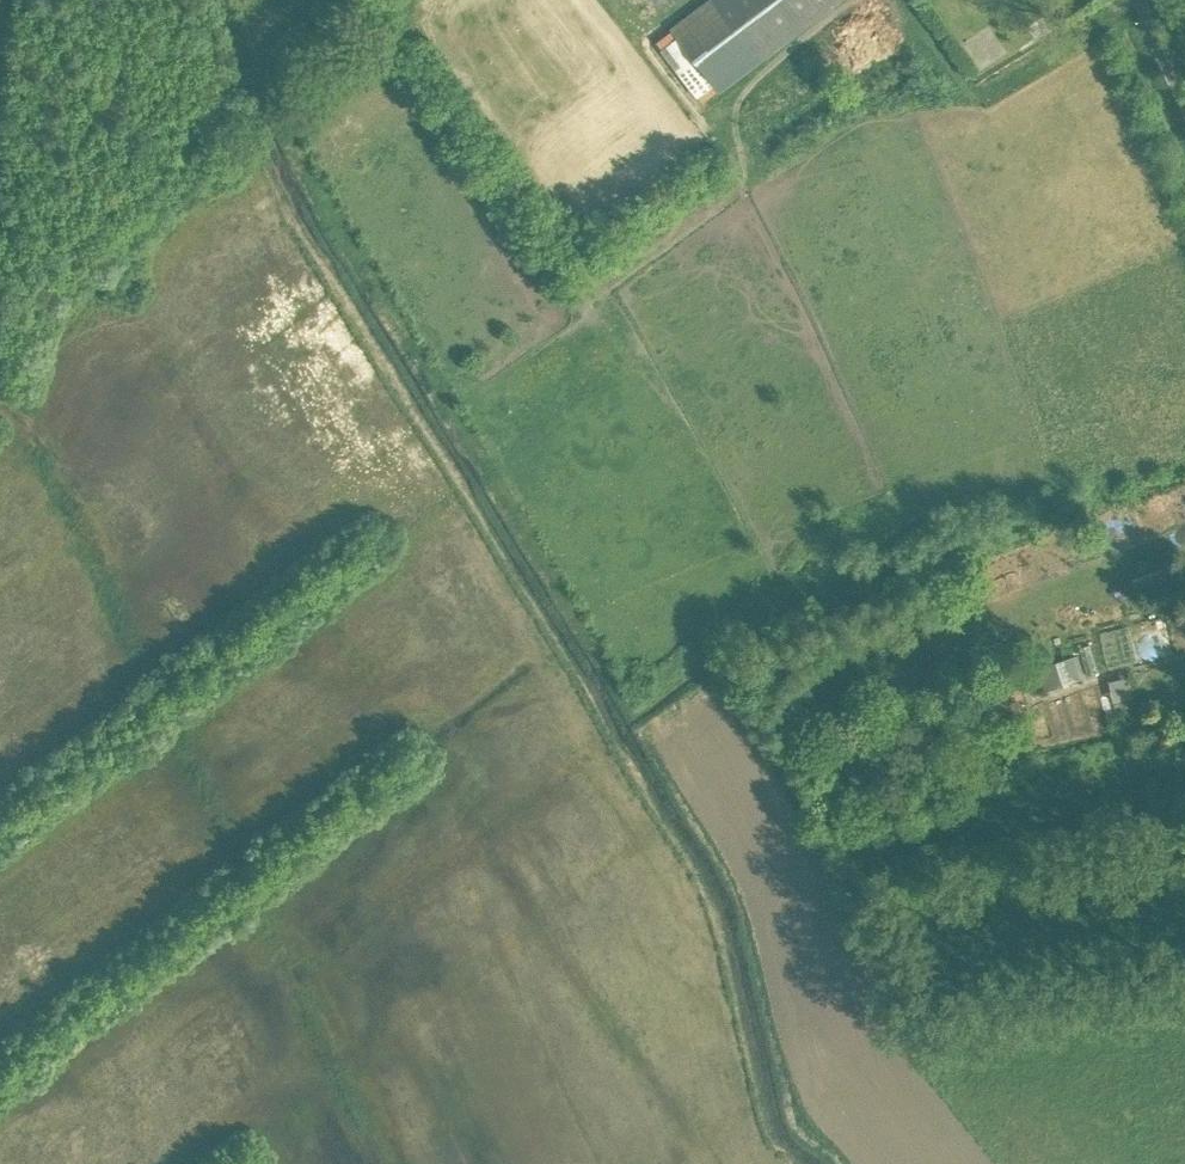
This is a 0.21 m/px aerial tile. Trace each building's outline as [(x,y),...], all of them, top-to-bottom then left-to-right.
[(670,9),(685,0),(664,0),(670,9)] [(672,27),(718,89),(838,0),(709,0),(672,27)] [(1076,681),(1069,659),(1032,669),(1038,692),(1076,681)] [(1119,701),(1138,696),(1134,676),(1114,681),(1119,701)]
